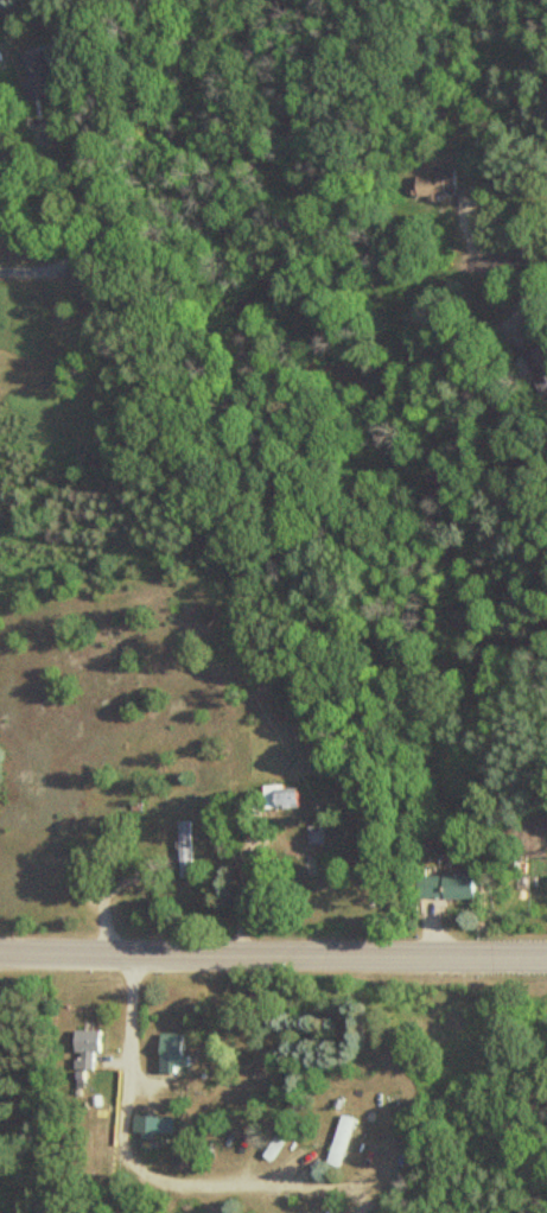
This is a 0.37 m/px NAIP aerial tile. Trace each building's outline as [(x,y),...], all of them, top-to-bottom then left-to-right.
[(23,53),(34,98),(56,93),(45,48),(23,53)] [(454,193),(453,167),(433,168),(433,176),(413,177),(414,194),(454,193)] [(263,808),(293,808),(293,786),(263,786),(263,808)] [(176,878),(189,878),(189,821),(176,821),(176,878)] [(304,826),(304,845),(322,845),(322,826),(304,826)] [(414,874),(414,899),(469,899),(469,874),(414,874)] [(97,1031),(72,1031),(72,1069),(97,1069),(97,1031)] [(184,1034),(157,1034),(157,1072),(184,1072),(184,1034)] [(353,1119),(339,1114),(324,1162),(338,1167),(353,1119)] [(170,1135),(172,1119),(131,1115),(129,1131),(170,1135)] [(261,1155),(270,1161),(287,1136),(278,1130),(261,1155)]
